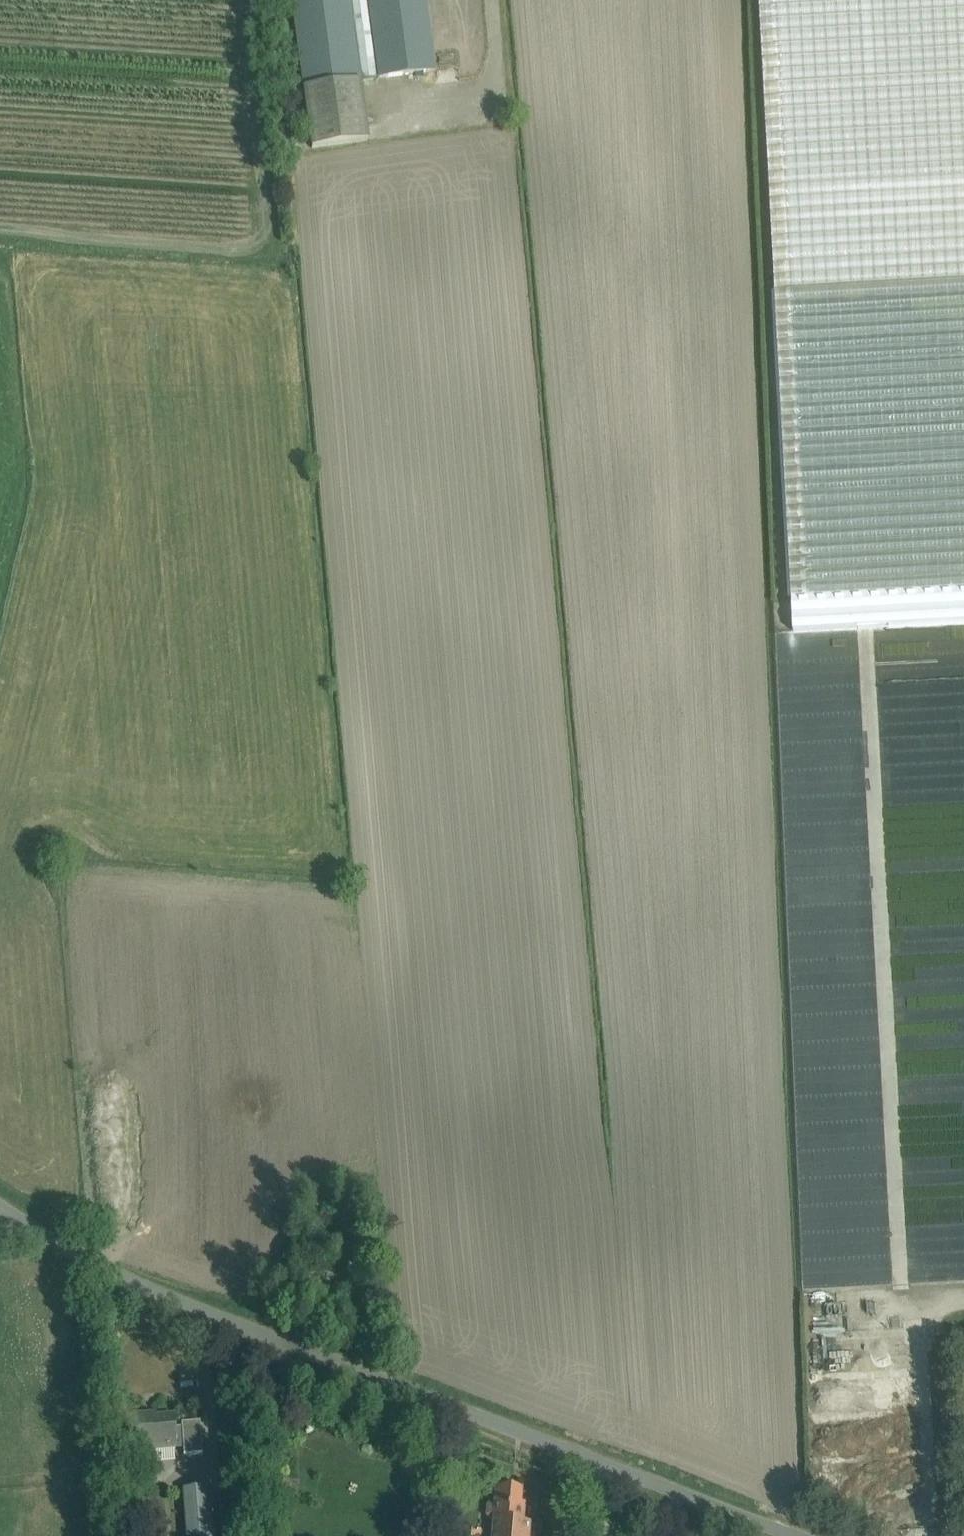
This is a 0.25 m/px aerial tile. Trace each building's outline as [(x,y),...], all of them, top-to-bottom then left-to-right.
[(312,148),(369,139),(360,80),(437,69),(427,0),(293,0),(312,148)] [(794,631),(963,622),(963,0),(760,0),(794,631)] [(186,1422),(185,1418),(173,1419),(173,1416),(145,1418),(145,1414),(127,1416),(131,1462),(148,1461),(147,1451),(183,1448),(184,1454),(202,1452),(199,1421),(186,1422)] [(185,1509),(187,1535),(211,1535),(207,1487),(183,1489),(185,1509)] [(495,1488),(491,1535),(529,1535),(530,1522),(523,1522),(525,1503),(521,1503),(522,1490),(495,1488)]
